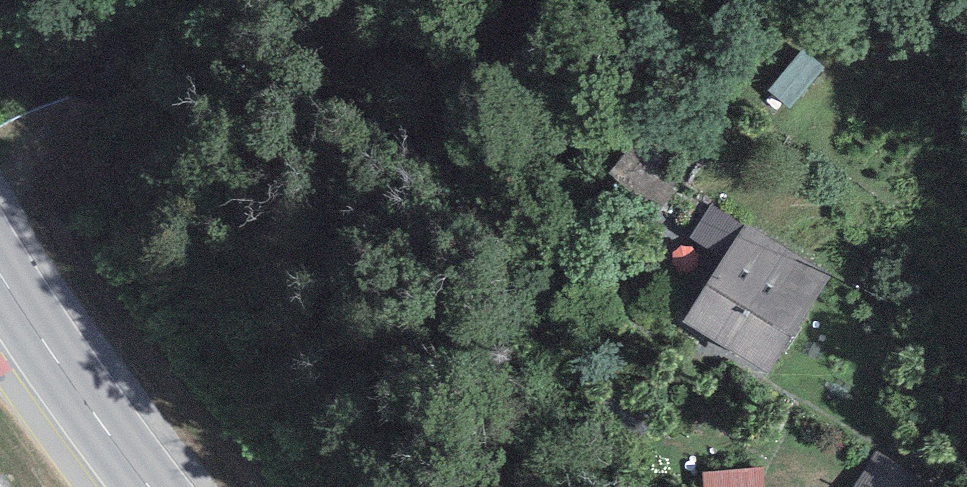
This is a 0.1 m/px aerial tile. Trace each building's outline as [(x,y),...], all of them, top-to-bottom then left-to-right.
[(824,67),(804,49),(769,91),(789,108),(824,67)] [(714,204),(691,238),(723,259),(745,225),(714,204)] [(723,259),(684,322),(767,372),(831,277),(745,225),(723,259)] [(933,485),(877,451),(854,486),(931,486),(933,485)] [(704,473),(705,486),(765,486),(763,468),(704,473)]
